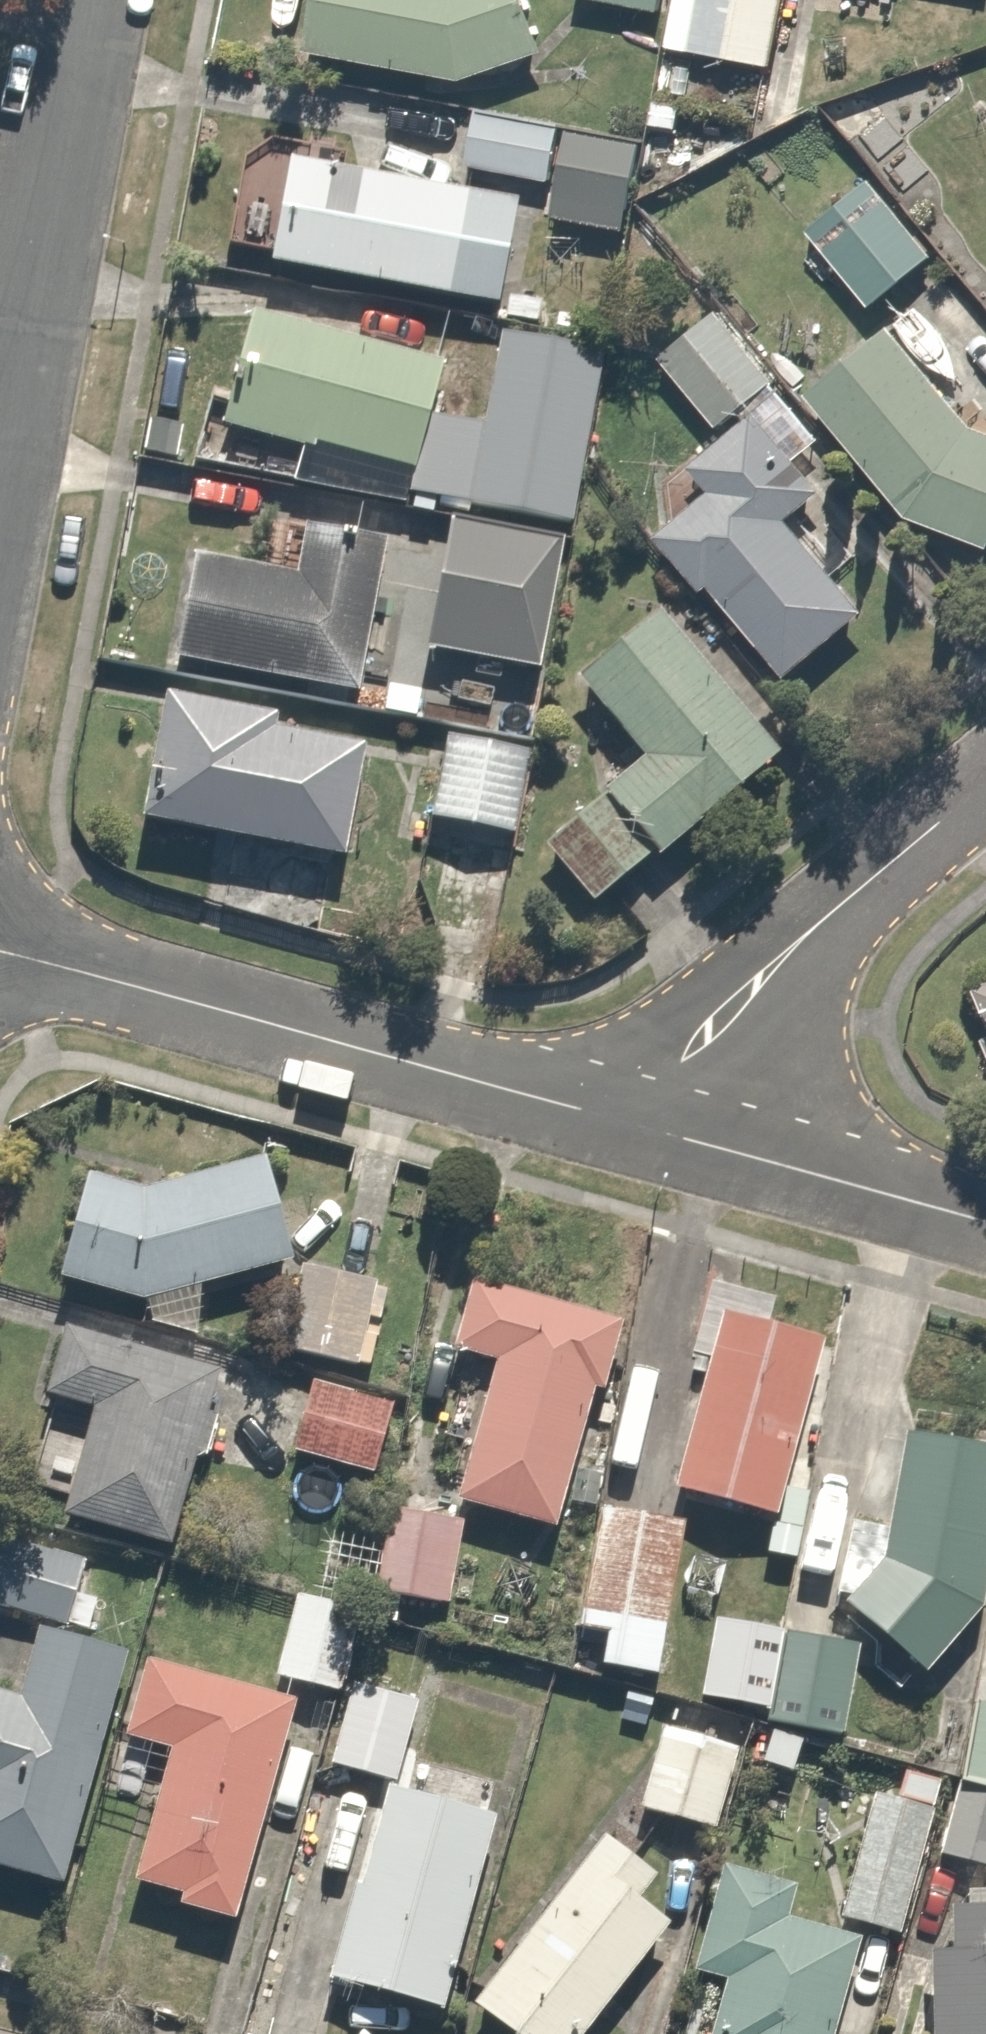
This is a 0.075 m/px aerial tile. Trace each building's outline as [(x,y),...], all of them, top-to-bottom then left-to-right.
[(300,54),(453,78),(533,50),(513,0),(309,0),(300,54)] [(690,52),(763,63),(772,0),(697,0),(690,52)] [(554,124),(472,111),(462,171),(544,184),(554,124)] [(631,152),(558,143),(548,221),(621,230),(631,152)] [(514,210),(284,163),(263,265),(493,312),(514,210)] [(870,180),(799,232),(858,312),(929,260),(870,180)] [(432,359),(244,313),(216,428),(404,474),(432,359)] [(809,440),(777,396),(717,314),(661,354),(712,423),(732,409),(742,422),(683,465),(706,496),(649,538),(691,595),(699,588),(766,680),(853,617),(833,590),(889,550),(866,518),(820,552),(809,537),(848,508),(835,490),(798,517),(784,498),(816,475),(797,449),(809,440)] [(977,437),(887,326),(802,396),(892,507),(985,539),(985,443),(977,437)] [(476,429),(418,421),(406,503),(565,526),(591,351),(490,336),(476,429)] [(559,537),(442,520),(423,652),(540,669),(559,537)] [(292,529),(285,578),(185,563),(171,662),(349,689),(363,589),(371,541),(292,529)] [(648,613),(570,678),(637,759),(530,847),(585,914),(770,760),(648,613)] [(265,730),(268,708),(160,691),(141,820),(338,850),(354,743),(265,730)] [(516,748),(440,735),(426,818),(502,831),(516,748)] [(964,976),(985,1044),(985,969),(964,976)] [(260,1176),(128,1191),(80,1178),(52,1279),(144,1304),(282,1262),(260,1176)] [(374,1289),(274,1271),(260,1345),(360,1364),(374,1289)] [(463,1283),(445,1352),(488,1364),(452,1501),(547,1527),(603,1321),(463,1283)] [(805,1337),(710,1315),(669,1489),(764,1511),(805,1337)] [(38,1396),(87,1409),(56,1518),(154,1545),(184,1437),(200,1441),(217,1380),(55,1335),(38,1396)] [(384,1399),(307,1380),(287,1457),(364,1477),(384,1399)] [(878,1560),(839,1603),(914,1674),(975,1614),(985,1549),(985,1451),(900,1435),(878,1560)] [(596,1509),(577,1628),(602,1631),(596,1669),(652,1678),(676,1521),(596,1509)] [(455,1528),(380,1519),(372,1594),(447,1603),(455,1528)] [(0,1545),(0,1610),(62,1627),(78,1566),(0,1545)] [(355,1616),(289,1598),(268,1678),(333,1696),(355,1616)] [(57,1887),(123,1643),(30,1640),(14,1697),(0,1693),(0,1872),(57,1887)] [(853,1653),(777,1640),(763,1722),(840,1734),(853,1653)] [(142,1656),(116,1737),(161,1751),(119,1881),(168,1896),(164,1910),(217,1927),(289,1703),(142,1656)] [(411,1699),(350,1681),(325,1767),(386,1784),(411,1699)] [(964,1703),(956,1786),(985,1789),(985,1705),(964,1703)] [(734,1746),(658,1723),(632,1810),(707,1833),(734,1746)] [(951,1790),(935,1853),(985,1866),(985,1799),(951,1790)] [(316,1982),(329,1986),(437,2017),(492,1824),(384,1793),(358,1883),(345,1880),(316,1982)] [(926,1818),(866,1802),(835,1920),(895,1936),(926,1818)] [(653,1876),(609,1837),(464,2002),(500,2033),(581,2033),(671,1931),(633,1898),(653,1876)] [(686,1974),(712,1981),(698,2033),(832,2033),(855,1943),(812,1932),(820,1903),(712,1875),(686,1974)] [(945,1950),(924,1950),(924,2033),(985,2033),(985,1887),(960,1887),(960,1912),(944,1912),(945,1950)]
